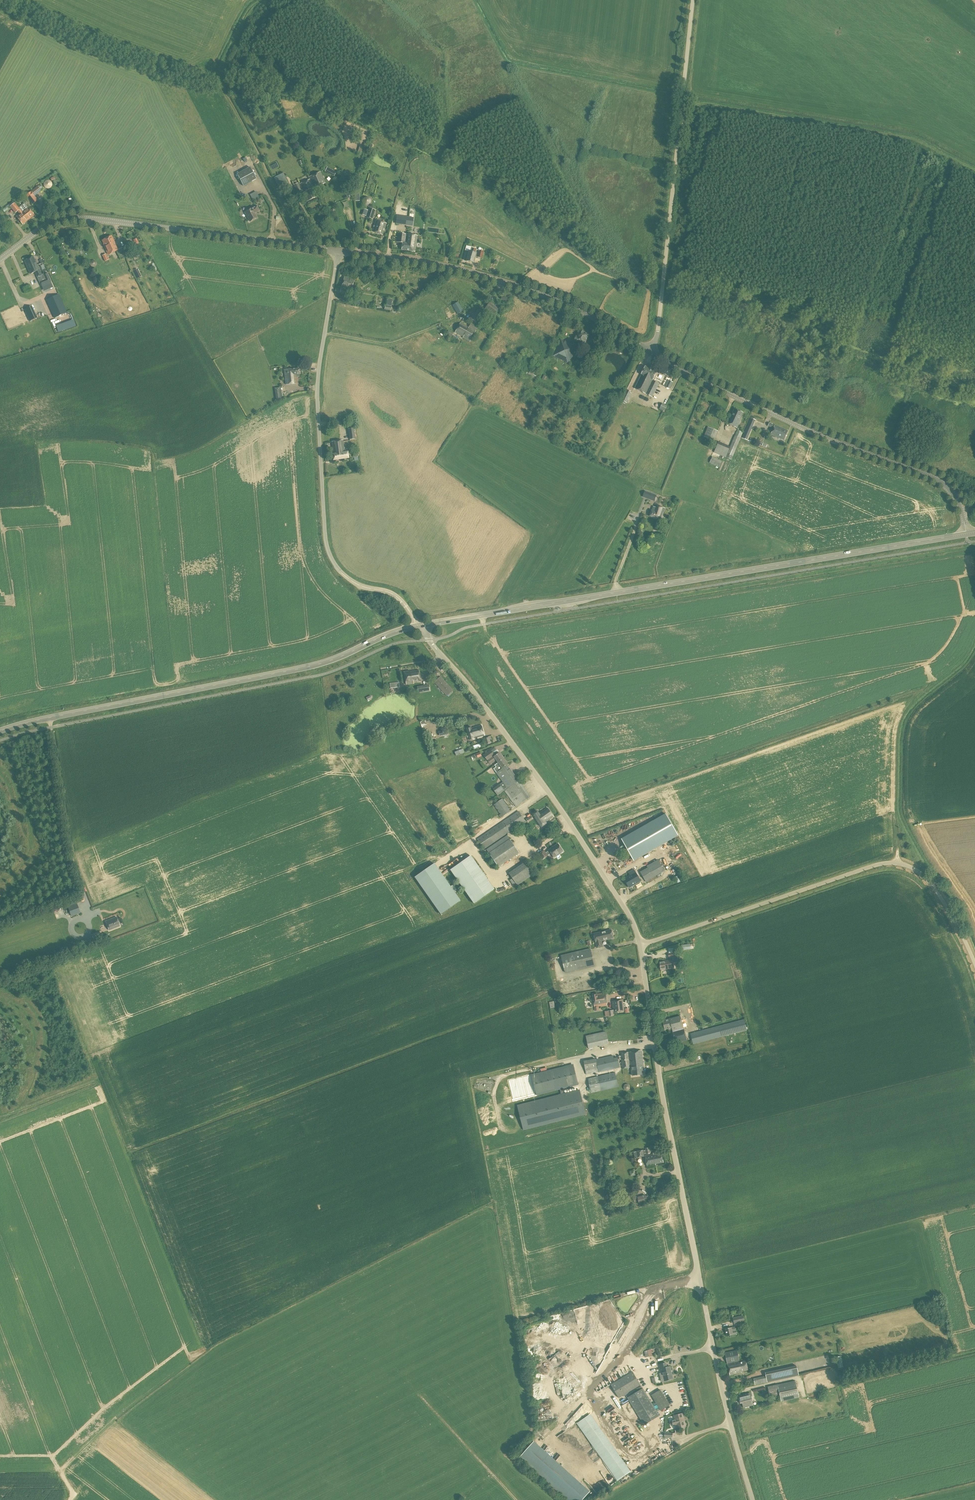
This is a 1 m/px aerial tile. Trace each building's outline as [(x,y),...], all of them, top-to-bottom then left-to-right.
[(243,186),(256,179),(250,167),(237,174),(243,186)] [(334,176),(336,172),(327,167),(325,171),(334,176)] [(310,180),(314,188),(325,183),(320,172),(309,177),(310,180)] [(313,189),(314,188),(310,180),(299,184),(302,191),(298,183),(293,185),(298,195),(303,192),(307,202),(317,197),(313,189)] [(33,205),(38,200),(35,196),(41,191),(37,186),(26,196),(33,205)] [(372,202),(372,200),(371,199),(369,198),(368,197),(366,198),(364,198),(364,199),(363,200),(363,202),(363,203),(363,204),(364,205),(365,206),(367,207),(369,206),(370,206),(371,205),(371,204),(372,202)] [(29,220),(22,212),(19,208),(15,203),(10,206),(15,213),(17,211),(20,214),(16,217),(23,224),(29,220)] [(34,215),(28,207),(25,203),(19,208),(22,212),(29,220),(34,215)] [(250,222),(257,218),(255,213),(259,211),(257,205),(244,212),(250,222)] [(372,219),(375,210),(369,208),(366,217),(372,219)] [(412,226),(413,217),(397,215),(396,224),(412,226)] [(429,218),(427,217),(425,223),(435,226),(436,221),(433,220),(433,219),(430,218),(429,218)] [(383,235),(386,224),(375,220),(372,232),(383,235)] [(415,252),(417,236),(398,233),(396,242),(402,243),(401,250),(415,252)] [(118,250),(111,236),(102,240),(104,244),(103,244),(108,255),(116,251),(120,259),(126,256),(128,255),(126,252),(128,251),(125,246),(118,250)] [(473,263),(476,254),(475,253),(476,249),(471,248),(471,247),(467,246),(466,251),(468,252),(465,261),(473,263)] [(41,275),(33,257),(24,261),(30,274),(35,272),(37,277),(41,275)] [(51,282),(47,272),(41,275),(37,277),(39,282),(41,286),(51,282)] [(351,291),(354,280),(344,277),(340,292),(346,294),(347,289),(351,291)] [(54,318),(67,313),(59,294),(46,300),(54,318)] [(457,314),(463,311),(458,302),(452,305),(457,314)] [(493,315),(498,309),(490,302),(485,308),(493,315)] [(29,321),(37,318),(32,306),(24,309),(29,321)] [(480,324),(483,320),(481,319),(485,314),(478,309),(470,319),(477,324),(478,323),(480,324)] [(468,327),(460,323),(455,332),(463,337),(462,338),(470,342),(478,327),(471,323),(468,327)] [(584,330),(583,329),(581,330),(577,338),(576,337),(574,340),(575,340),(573,345),(561,339),(552,356),(569,364),(575,351),(578,352),(579,349),(577,348),(577,347),(579,343),(584,345),(589,335),(585,333),(585,332),(584,330)] [(457,342),(458,340),(455,338),(456,336),(452,335),(453,333),(448,330),(446,336),(457,342)] [(652,397),(659,383),(652,381),(657,372),(646,366),(635,388),(652,397)] [(300,374),(299,369),(284,370),(284,373),(285,373),(286,385),(296,384),(295,375),(300,374)] [(537,375),(530,371),(528,375),(536,380),(540,373),(538,372),(537,375)] [(274,388),(276,400),(280,399),(282,397),(283,397),(282,392),(281,392),(281,387),(274,388)] [(627,402),(631,394),(630,393),(631,392),(626,390),(621,400),(627,402)] [(740,420),(743,413),(734,409),(731,416),(730,415),(727,423),(737,428),(741,420),(740,420)] [(703,414),(701,418),(714,423),(716,419),(703,414)] [(775,425),(769,423),(768,426),(773,428),(771,434),(784,440),(788,431),(775,425)] [(747,425),(742,438),(747,440),(752,427),(747,425)] [(714,441),(718,431),(708,427),(704,436),(714,441)] [(731,460),(743,432),(737,430),(735,435),(730,447),(718,442),(714,453),(731,460)] [(344,453),(343,440),(331,442),(333,454),(333,460),(348,458),(347,452),(344,453)] [(717,457),(715,456),(714,458),(712,457),(709,466),(718,470),(723,459),(718,456),(717,457)] [(653,494),(645,491),(643,497),(651,500),(651,499),(653,494)] [(663,514),(665,508),(655,504),(652,511),(651,510),(649,516),(659,520),(659,519),(661,520),(662,518),(661,518),(662,514),(663,514)] [(406,685),(420,683),(418,670),(404,672),(406,685)] [(449,696),(453,693),(451,692),(453,690),(440,676),(434,682),(446,696),(448,695),(449,696)] [(484,736),(481,725),(471,728),(471,727),(466,728),(470,740),(484,736)] [(485,745),(493,743),(492,740),(491,735),(483,738),(485,745)] [(487,760),(494,755),(491,750),(483,755),(487,760)] [(498,763),(504,759),(500,753),(494,757),(494,756),(488,760),(490,764),(496,760),(498,763)] [(496,773),(507,788),(504,791),(516,807),(530,797),(519,780),(518,781),(507,765),(508,764),(504,759),(498,763),(495,765),(496,767),(494,769),(496,772),(496,773)] [(497,795),(504,791),(500,784),(493,789),(497,795)] [(509,809),(502,799),(493,805),(494,805),(492,806),(497,814),(499,813),(500,814),(499,815),(501,818),(512,810),(511,808),(509,809)] [(547,807),(539,813),(537,810),(532,814),(541,828),(548,823),(547,822),(554,817),(547,807)] [(484,849),(525,821),(518,811),(477,839),(484,849)] [(678,836),(665,814),(622,839),(634,861),(678,836)] [(499,867),(520,853),(507,835),(487,850),(499,867)] [(554,858),(563,851),(558,844),(549,850),(546,853),(544,851),(538,855),(542,860),(551,853),(554,858)] [(474,904),(494,890),(471,857),(451,871),(474,904)] [(646,882),(664,871),(658,860),(647,866),(648,868),(640,872),(646,882)] [(460,901),(434,863),(414,877),(441,915),(460,901)] [(517,886),(534,874),(526,863),(509,874),(512,878),(509,880),(513,885),(516,884),(517,886)] [(629,888),(640,881),(634,870),(628,873),(630,876),(624,879),(629,888)] [(71,917),(81,913),(77,903),(68,907),(71,917)] [(109,930),(119,926),(116,917),(106,921),(109,930)] [(602,946),(601,941),(613,938),(611,930),(594,934),(595,942),(596,942),(597,947),(602,946)] [(565,973),(595,966),(591,948),(561,955),(565,973)] [(674,968),(672,957),(677,957),(676,952),(669,953),(669,958),(670,958),(670,961),(660,962),(661,970),(674,968)] [(710,988),(712,995),(731,989),(730,986),(728,986),(726,983),(710,988)] [(607,1005),(605,993),(599,994),(598,993),(592,994),(594,1007),(607,1005)] [(608,1017),(614,1016),(614,1013),(624,1011),(622,1000),(612,1001),(613,1010),(607,1011),(608,1017)] [(711,1017),(719,1015),(719,1014),(721,1014),(720,1010),(719,1005),(705,1009),(706,1012),(709,1011),(711,1017)] [(683,1029),(680,1016),(662,1021),(665,1030),(671,1028),(672,1032),(675,1043),(687,1040),(684,1029),(683,1029)] [(693,1044),(747,1030),(744,1019),(690,1033),(693,1044)] [(588,1048),(609,1044),(606,1031),(586,1036),(588,1048)] [(643,1074),(642,1067),(643,1066),(642,1051),(620,1053),(622,1068),(631,1067),(632,1075),(643,1074)] [(614,1058),(613,1056),(596,1059),(596,1058),(583,1061),(586,1075),(620,1068),(618,1057),(614,1058)] [(563,1093),(562,1089),(578,1084),(573,1064),(531,1075),(537,1095),(560,1089),(561,1094),(517,1105),(524,1130),(586,1114),(580,1089),(563,1093)] [(591,1093),(618,1087),(615,1072),(587,1078),(591,1093)] [(495,1081),(480,1077),(477,1088),(492,1092),(495,1081)] [(663,1163),(661,1154),(653,1155),(653,1154),(645,1156),(647,1166),(655,1165),(655,1164),(663,1163)] [(646,1196),(645,1195),(637,1197),(639,1204),(647,1202),(646,1200),(649,1199),(648,1195),(646,1196)] [(734,1324),(744,1322),(743,1315),(733,1317),(734,1324)] [(727,1336),(733,1335),(737,1334),(735,1326),(731,1327),(725,1329),(727,1336)] [(618,1340),(624,1330),(621,1329),(616,1338),(618,1340)] [(739,1362),(737,1350),(725,1352),(727,1364),(730,1375),(741,1373),(741,1372),(748,1370),(745,1360),(739,1362)] [(666,1368),(665,1363),(658,1365),(659,1369),(661,1369),(662,1372),(659,1373),(661,1382),(664,1381),(664,1380),(672,1378),(670,1367),(666,1368)] [(796,1366),(765,1372),(765,1376),(767,1382),(799,1375),(796,1366)] [(619,1398),(640,1385),(632,1371),(611,1384),(619,1398)] [(799,1398),(795,1380),(767,1386),(770,1397),(780,1395),(781,1402),(799,1398)] [(644,1425),(659,1416),(643,1388),(627,1397),(644,1425)] [(660,1410),(670,1405),(660,1389),(651,1395),(660,1410)] [(752,1406),(751,1401),(752,1400),(750,1394),(739,1396),(740,1403),(742,1403),(743,1408),(752,1406)] [(629,1470),(593,1410),(579,1419),(615,1479),(629,1470)] [(685,1426),(683,1414),(674,1416),(675,1419),(672,1420),(673,1426),(676,1425),(677,1428),(685,1426)] [(632,1444),(635,1448),(641,1443),(638,1440),(632,1444)] [(589,1487),(577,1476),(573,1480),(576,1483),(574,1486),(576,1488),(572,1492),(579,1498),(589,1487)]
